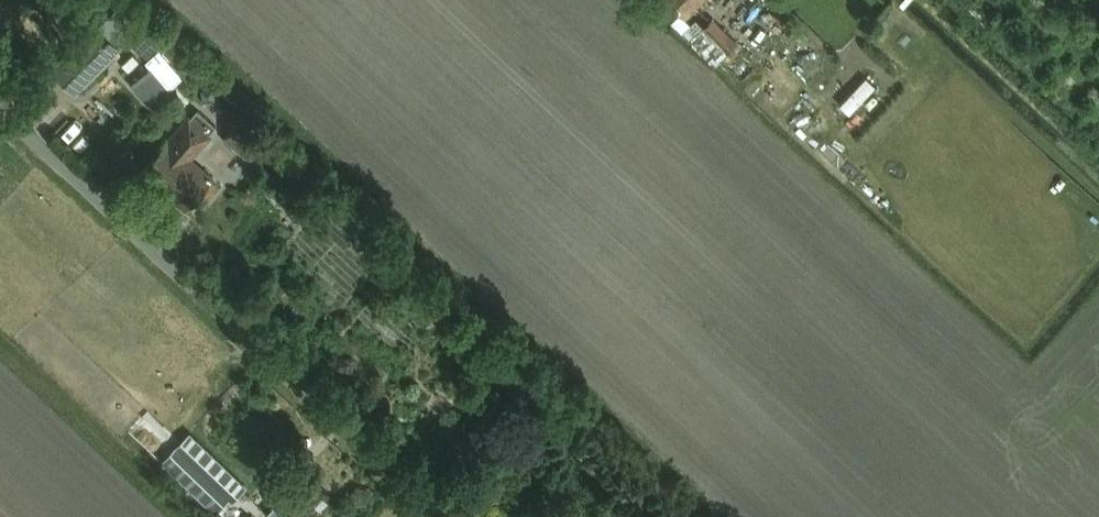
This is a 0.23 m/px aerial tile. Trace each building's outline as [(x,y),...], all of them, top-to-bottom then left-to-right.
[(703,0),(665,0),(685,19),(703,0)] [(136,27),(117,8),(92,34),(110,52),(136,27)] [(737,43),(711,18),(701,27),(727,52),(728,52),(737,43)] [(701,27),(694,20),(681,33),(714,64),(727,52),(701,27)] [(110,52),(92,34),(89,31),(52,68),(76,93),(114,55),(110,52)] [(161,65),(135,74),(145,103),(171,94),(161,65)] [(840,100),(851,111),(879,84),(868,73),(840,100)] [(210,135),(187,116),(140,171),(185,209),(212,177),(190,158),(210,135)] [(245,488),(188,433),(179,443),(236,498),(245,488)] [(225,503),(171,451),(162,461),(215,513),(225,503)] [(330,495),(310,476),(305,482),(300,478),(266,514),(269,516),(310,516),(330,495)] [(604,500),(589,516),(622,516),(604,500)]
